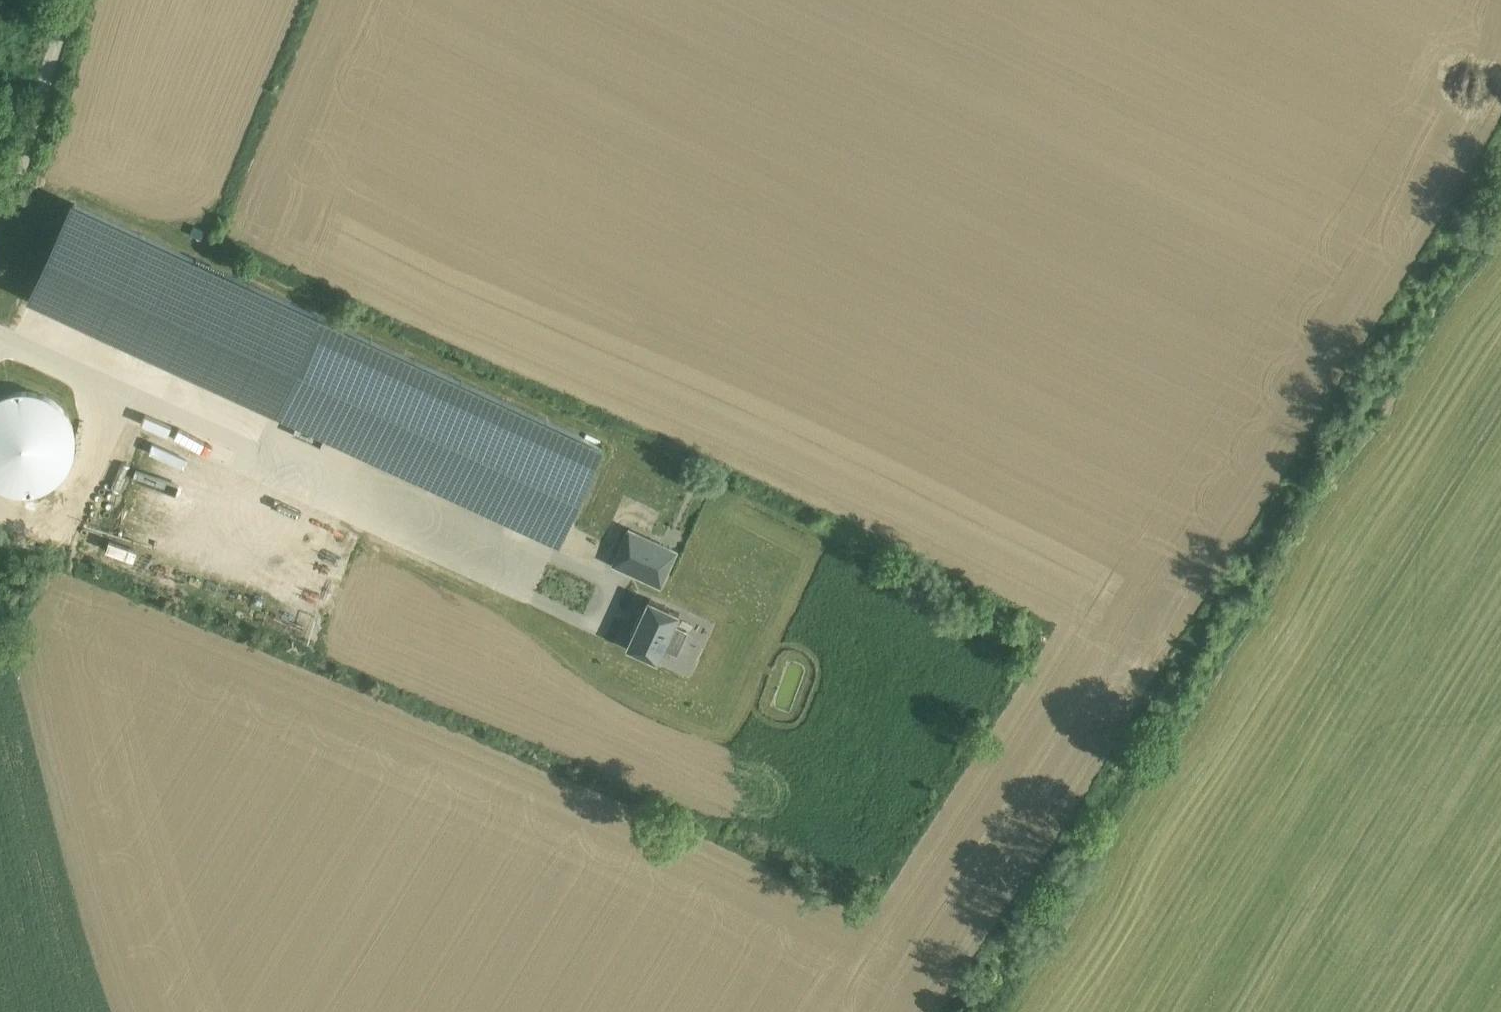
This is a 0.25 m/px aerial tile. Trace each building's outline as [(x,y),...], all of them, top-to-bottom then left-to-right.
[(316,315),(74,204),(31,297),(273,408),(316,315)] [(602,446),(316,315),(273,408),(559,540),(602,446)] [(21,391),(1,396),(0,397),(0,487),(7,491),(27,494),(46,489),(62,477),(73,459),(75,439),(70,420),(58,404),(41,394),(21,391)] [(678,549),(629,527),(613,563),(661,585),(678,549)] [(680,611),(649,597),(643,611),(641,610),(632,630),(634,631),(628,645),(658,659),(664,646),(674,624),(680,611)] [(687,630),(674,624),(664,646),(677,652),(687,630)]
